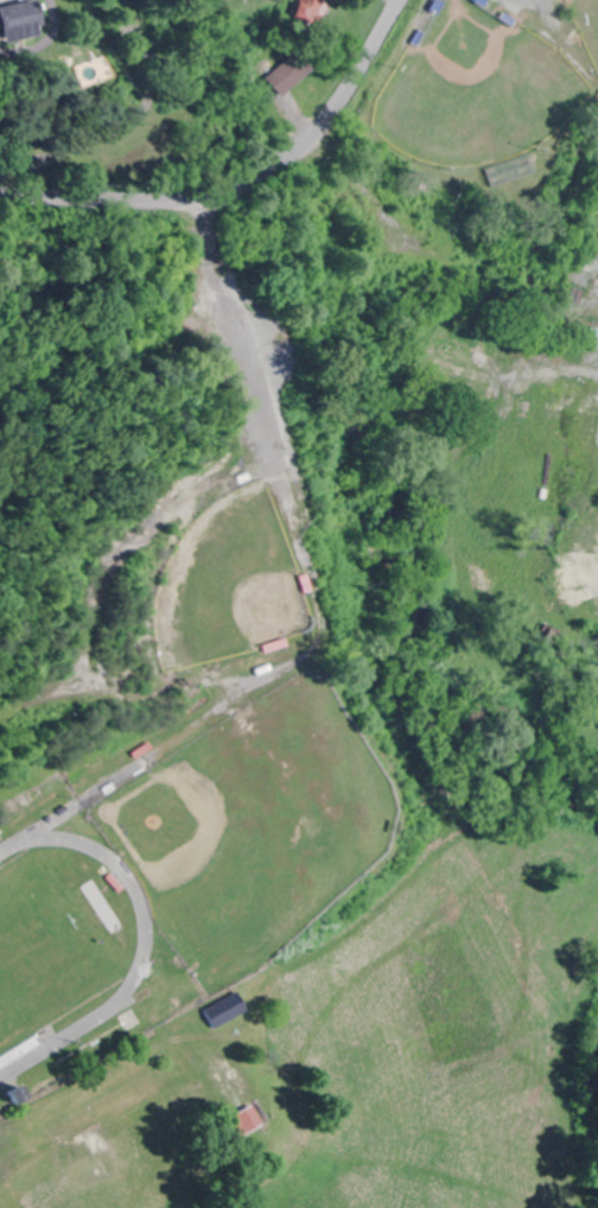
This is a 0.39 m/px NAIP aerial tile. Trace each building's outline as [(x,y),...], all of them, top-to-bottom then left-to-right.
[(6,35),(8,43),(44,35),(36,0),(22,0),(0,5),(0,36),(6,35)] [(213,1028),(248,1010),(238,990),(203,1008),(213,1028)]
